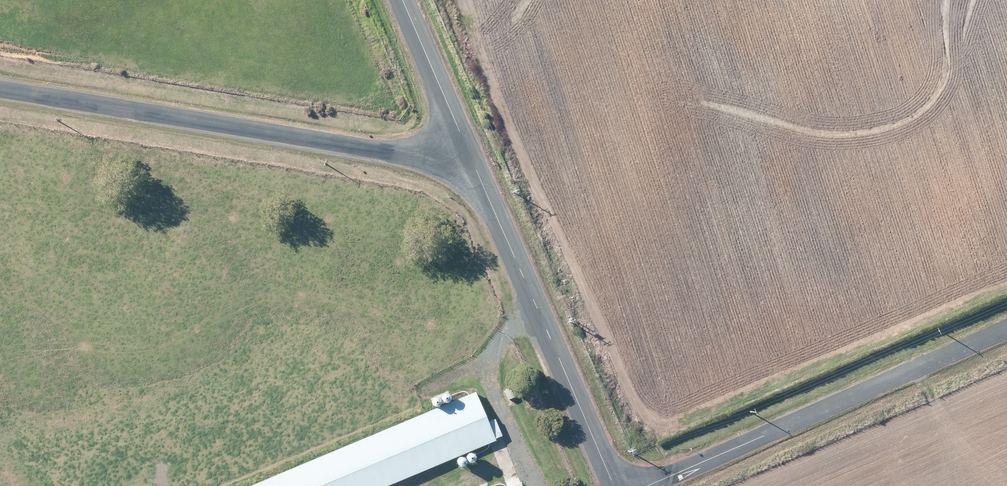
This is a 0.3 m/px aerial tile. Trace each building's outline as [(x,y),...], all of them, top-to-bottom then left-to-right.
[(247,485),(391,485),(487,446),(466,396),(247,485)]
